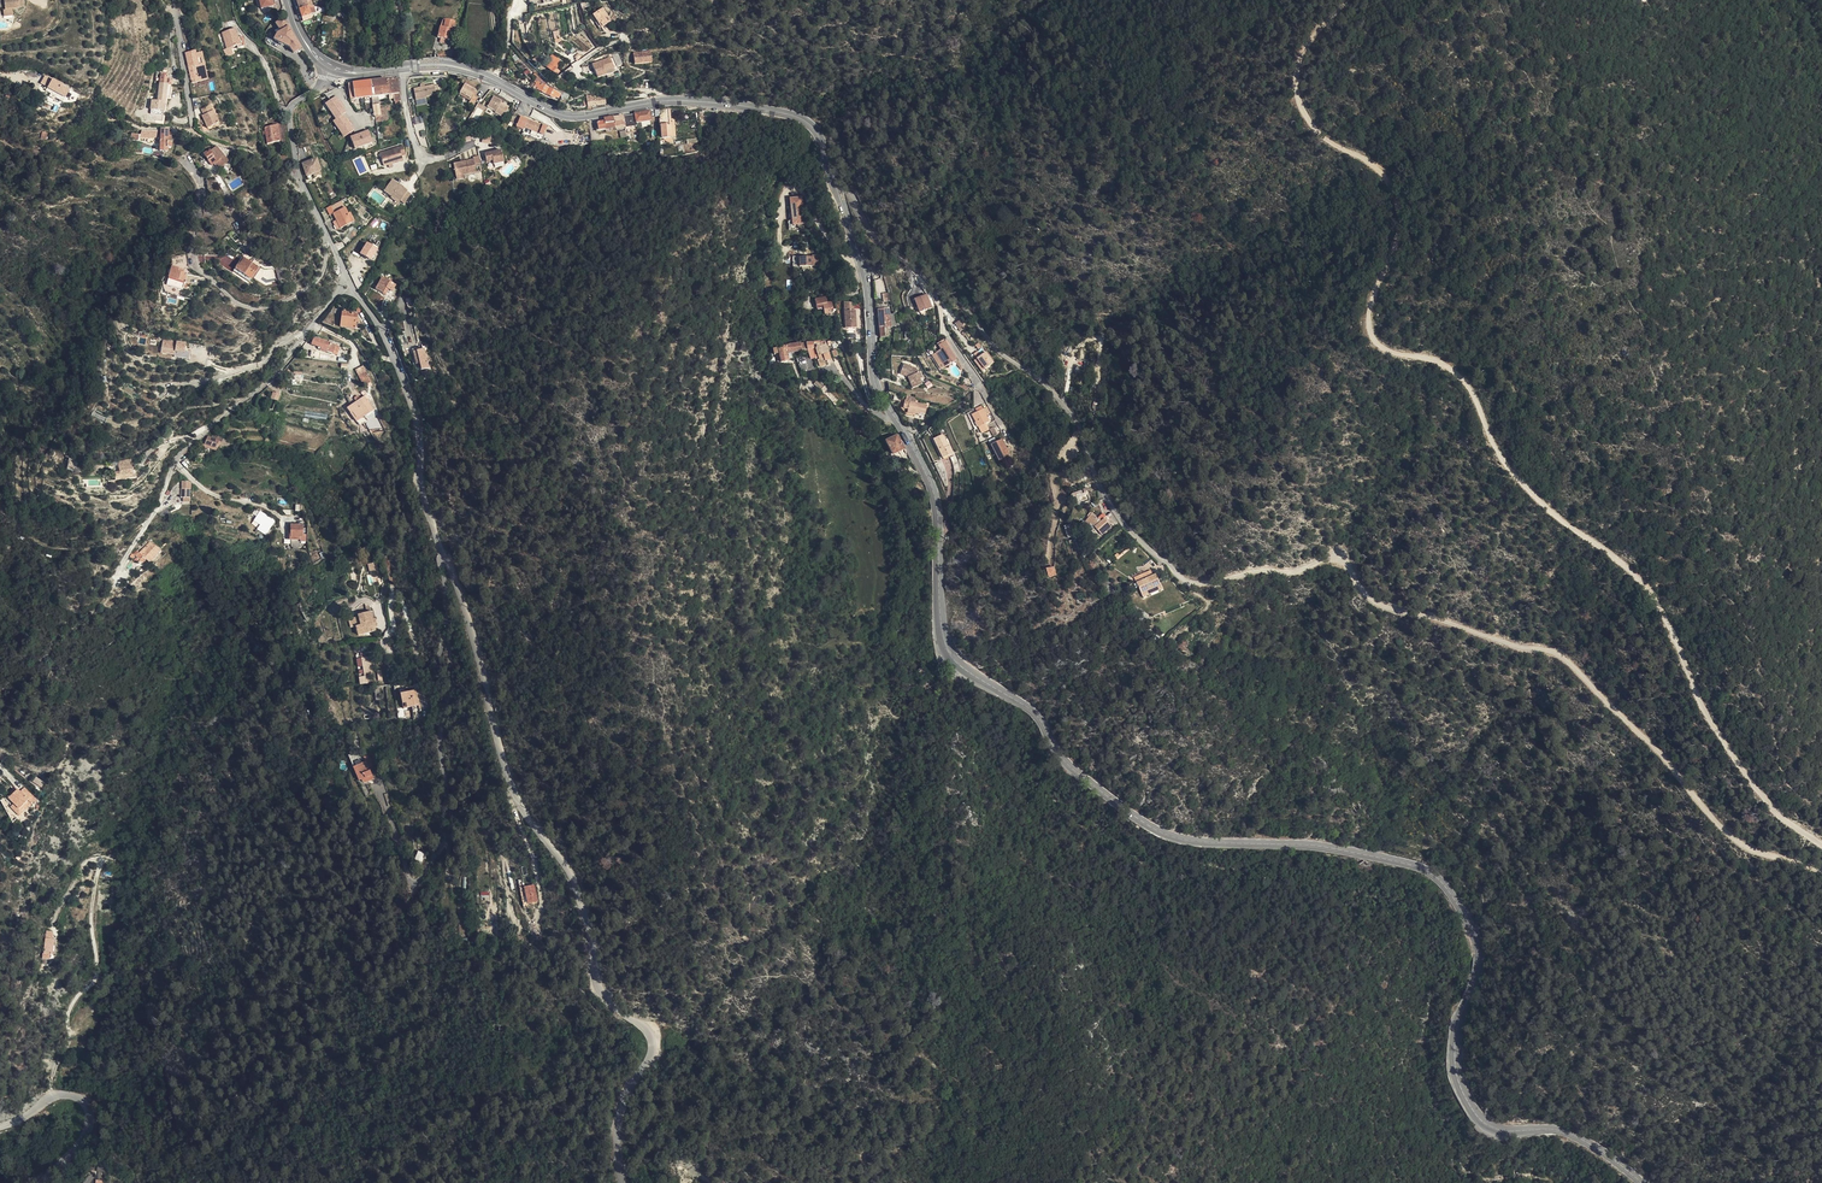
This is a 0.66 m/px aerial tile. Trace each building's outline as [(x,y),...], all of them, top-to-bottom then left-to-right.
[(24,6),(25,4),(24,0),(4,0),(5,9),(3,9),(5,16),(13,15),(13,9),(20,8),(20,6),(24,6)] [(273,0),(260,0),(263,9),(275,5),(273,0)] [(300,9),(308,6),(313,6),(311,0),(307,0),(306,0),(296,0),(300,9)] [(308,6),(300,9),(302,16),(315,12),(313,6),(308,6)] [(605,8),(597,15),(607,27),(615,20),(605,8)] [(302,47),(285,17),(279,21),(284,30),(279,32),(276,38),(291,46),(295,52),(302,47)] [(234,28),(232,19),(220,22),(223,38),(230,37),(231,39),(240,36),(238,27),(234,28)] [(437,36),(440,38),(446,39),(449,40),(455,22),(444,19),(441,27),(440,27),(437,36)] [(186,54),(189,68),(191,68),(192,72),(190,73),(192,83),(202,81),(201,78),(207,76),(201,52),(196,54),(195,51),(186,54)] [(652,63),(650,52),(633,54),(634,65),(652,63)] [(618,53),(613,55),(617,66),(622,64),(618,53)] [(552,62),(558,66),(561,62),(556,59),(555,61),(550,58),(545,66),(548,68),(552,62)] [(592,64),(597,78),(606,75),(605,72),(614,68),(610,58),(592,64)] [(554,73),(558,66),(552,62),(548,68),(554,73)] [(173,84),(173,80),(170,80),(170,71),(166,70),(164,73),(163,73),(161,83),(173,84)] [(63,99),(70,87),(62,83),(63,82),(56,77),(53,82),(51,81),(48,87),(57,93),(56,94),(63,99)] [(556,92),(557,89),(539,78),(537,81),(539,82),(536,89),(555,100),(557,99),(559,100),(562,95),(556,92)] [(371,82),(373,98),(378,124),(391,121),(389,109),(382,110),(380,97),(394,95),(396,103),(402,102),(398,79),(371,82)] [(371,82),(350,84),(352,100),(373,98),(371,82)] [(158,100),(153,99),(153,105),(164,104),(167,104),(168,96),(171,96),(173,84),(161,83),(158,100)] [(437,94),(435,85),(415,89),(417,101),(427,99),(427,97),(437,94)] [(475,97),(478,92),(466,87),(462,95),(473,101),(474,101),(472,105),(477,108),(481,100),(475,97)] [(335,118),(332,119),(343,137),(356,129),(336,96),(325,102),(335,118)] [(494,102),(490,108),(498,113),(498,114),(506,118),(512,107),(496,97),(494,102)] [(199,112),(200,115),(201,121),(202,125),(207,124),(209,127),(217,125),(215,115),(212,115),(209,104),(200,106),(201,112),(199,112)] [(669,110),(659,110),(660,122),(660,127),(662,126),(663,139),(670,139),(669,110)] [(636,115),(637,125),(648,124),(650,123),(649,112),(636,114),(636,115)] [(625,117),(626,129),(637,128),(637,125),(636,115),(625,117)] [(530,122),(531,120),(524,117),(520,128),(527,130),(528,128),(548,135),(551,127),(546,125),(545,127),(530,122)] [(616,129),(615,118),(604,120),(604,122),(597,123),(598,132),(616,129)] [(269,145),(281,143),(278,126),(266,128),(269,145)] [(172,128),(161,127),(160,143),(160,150),(168,151),(168,147),(172,147),(172,128)] [(369,130),(351,134),(354,147),(373,143),(369,130)] [(210,149),(204,154),(213,165),(216,163),(219,168),(229,161),(224,156),(224,157),(217,147),(211,151),(210,149)] [(404,148),(382,154),(385,167),(403,162),(402,158),(406,157),(404,148)] [(505,152),(488,155),(489,163),(495,162),(496,166),(506,164),(505,152)] [(456,164),(456,169),(483,163),(482,157),(475,157),(476,160),(456,164)] [(310,172),(320,167),(317,158),(306,162),(310,172)] [(478,170),(483,169),(483,163),(456,169),(458,177),(467,175),(478,174),(478,170)] [(388,191),(395,196),(397,194),(404,199),(403,200),(409,203),(414,194),(395,179),(388,191)] [(397,194),(395,196),(394,198),(401,203),(403,200),(404,199),(397,194)] [(805,224),(802,195),(790,196),(792,225),(805,224)] [(336,212),(335,212),(338,220),(342,227),(348,225),(354,222),(347,207),(336,212)] [(378,249),(370,243),(363,252),(372,258),(378,249)] [(812,256),(799,256),(800,267),(813,266),(812,256)] [(260,267),(244,257),(243,259),(236,269),(253,278),(260,267)] [(184,270),(173,267),(174,274),(172,281),(170,286),(183,290),(184,287),(187,288),(188,285),(185,285),(189,274),(184,273),(184,270)] [(379,286),(386,289),(389,284),(392,285),(395,286),(397,281),(383,276),(379,286)] [(926,293),(915,298),(921,315),(928,313),(932,311),(926,293)] [(853,302),(844,301),(846,327),(857,327),(856,310),(854,309),(853,302)] [(828,309),(828,304),(816,306),(817,315),(825,315),(824,310),(828,309)] [(878,309),(879,315),(890,314),(889,307),(878,309)] [(358,326),(358,329),(363,330),(361,322),(359,322),(360,315),(354,314),(354,313),(345,309),(342,327),(348,328),(349,324),(358,326)] [(835,314),(834,309),(828,309),(824,310),(825,315),(826,322),(833,321),(832,316),(832,314),(835,314)] [(879,315),(880,328),(891,327),(890,314),(879,315)] [(960,325),(955,328),(960,336),(965,333),(960,325)] [(891,327),(880,328),(881,335),(891,334),(891,327)] [(141,331),(138,338),(145,341),(149,334),(141,331)] [(323,348),(334,353),(338,344),(317,336),(314,342),(323,346),(323,348)] [(939,347),(947,342),(944,337),(936,342),(939,347)] [(162,353),(175,353),(175,350),(173,350),(173,340),(161,340),(162,353)] [(176,341),(176,350),(185,351),(186,341),(176,341)] [(956,363),(960,361),(947,342),(939,347),(941,351),(936,354),(946,370),(956,363)] [(827,343),(817,345),(817,347),(820,348),(818,350),(818,356),(830,356),(827,343)] [(417,349),(411,350),(414,366),(418,365),(421,373),(428,370),(422,349),(418,351),(417,349)] [(794,365),(793,355),(789,356),(788,350),(778,351),(781,367),(794,365)] [(811,362),(816,361),(817,361),(816,351),(809,352),(811,362)] [(985,352),(976,358),(985,369),(994,362),(985,352)] [(942,373),(946,370),(936,354),(931,357),(942,373)] [(966,371),(960,361),(956,363),(962,372),(966,371)] [(916,366),(903,362),(899,372),(908,374),(912,387),(922,383),(921,376),(922,376),(916,366)] [(355,369),(362,384),(371,380),(363,365),(355,369)] [(821,389),(823,385),(817,380),(814,384),(821,389)] [(824,386),(821,389),(834,403),(837,399),(824,386)] [(371,407),(368,403),(365,397),(348,409),(357,424),(374,412),(371,407)] [(928,405),(910,402),(909,408),(912,409),(912,414),(917,416),(917,413),(922,413),(922,411),(927,411),(928,405)] [(991,420),(984,408),(977,411),(972,414),(978,426),(991,420)] [(367,420),(367,429),(379,428),(378,419),(367,420)] [(898,434),(887,439),(892,451),(902,446),(898,434)] [(207,446),(218,449),(221,438),(213,435),(209,439),(207,446)] [(943,435),(933,439),(940,458),(952,454),(950,446),(948,447),(943,435)] [(370,444),(375,440),(372,436),(366,439),(370,444)] [(1002,437),(991,443),(999,461),(1012,455),(1002,437)] [(75,470),(77,461),(69,459),(67,468),(75,470)] [(121,466),(121,477),(134,476),(134,466),(121,466)] [(1071,493),(1075,504),(1090,498),(1086,488),(1071,493)] [(182,490),(182,499),(185,499),(191,499),(192,491),(182,490)] [(259,510),(252,523),(258,527),(256,529),(266,535),(275,520),(259,510)] [(1104,520),(1107,518),(1103,514),(1096,518),(1091,514),(1084,522),(1089,526),(1091,524),(1100,535),(1110,528),(1104,520)] [(1112,514),(1107,518),(1104,520),(1110,528),(1118,523),(1112,514)] [(303,524),(291,523),(290,539),(296,540),(297,536),(302,536),(303,524)] [(141,556),(149,562),(151,564),(162,552),(152,543),(141,556)] [(147,565),(149,562),(141,556),(138,552),(135,555),(142,561),(141,563),(147,565)] [(367,563),(369,571),(376,570),(374,562),(367,563)] [(1048,577),(1056,575),(1055,566),(1046,567),(1048,577)] [(1152,570),(1135,577),(1137,582),(1154,575),(1152,570)] [(1143,597),(1164,589),(1158,574),(1154,575),(1137,582),(1143,597)] [(368,584),(376,583),(375,575),(367,575),(368,584)] [(355,616),(358,626),(360,636),(372,633),(371,627),(369,621),(367,613),(355,616)] [(359,676),(367,675),(367,682),(373,682),(371,656),(362,657),(363,666),(358,666),(359,676)] [(366,676),(359,677),(359,684),(367,683),(366,676)] [(408,709),(417,707),(419,697),(418,694),(414,695),(413,693),(406,694),(408,709)] [(361,762),(353,763),(355,767),(344,771),(350,785),(354,788),(362,785),(358,773),(364,771),(361,762)] [(350,785),(344,771),(341,772),(347,786),(350,785)] [(35,776),(32,781),(41,788),(45,783),(35,776)] [(11,806),(9,803),(0,809),(0,823),(4,820),(1,814),(11,806)] [(26,817),(19,807),(14,810),(11,806),(1,814),(4,820),(0,823),(6,831),(26,817)] [(421,862),(425,853),(418,851),(415,859),(421,862)] [(413,872),(418,874),(421,866),(416,864),(413,872)] [(525,908),(535,906),(532,890),(522,892),(525,908)] [(41,953),(49,952),(48,937),(40,937),(41,953)]
